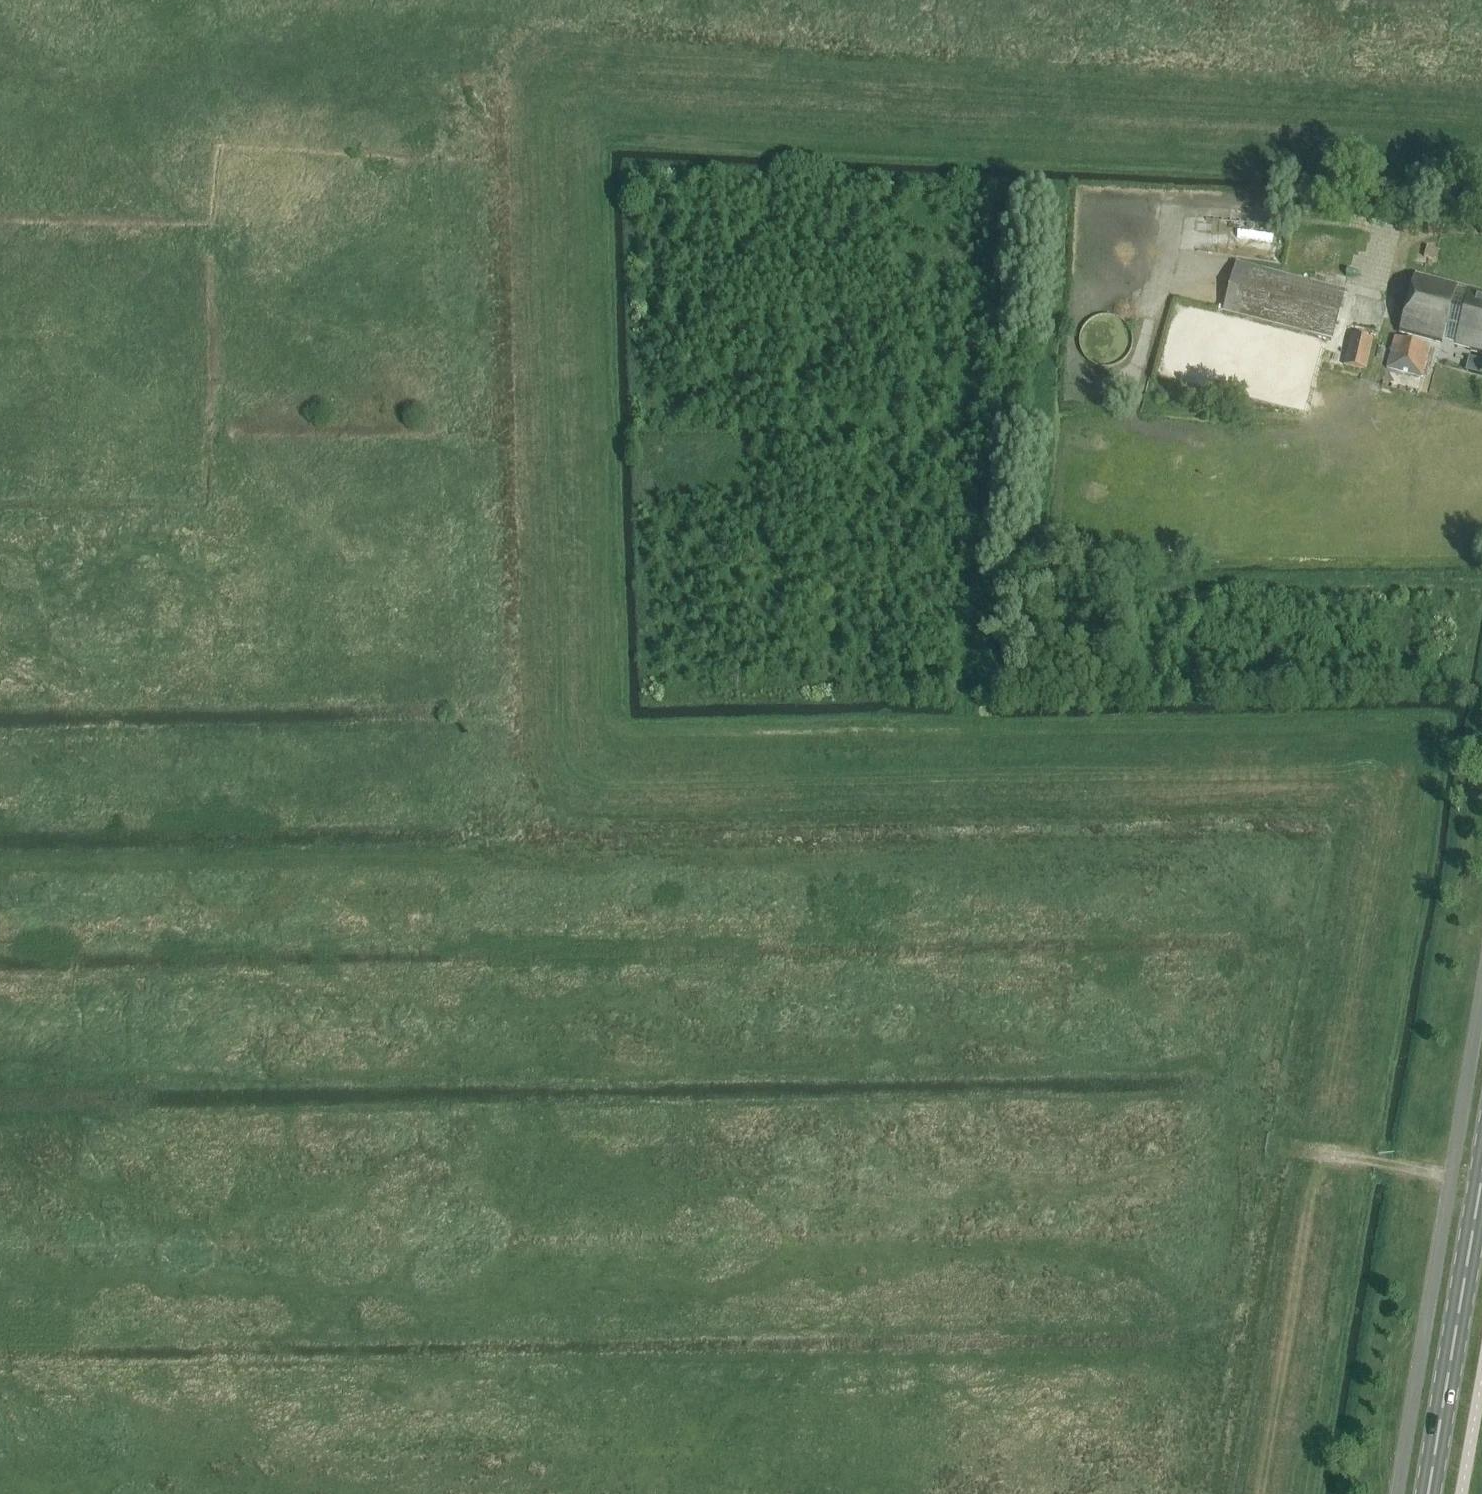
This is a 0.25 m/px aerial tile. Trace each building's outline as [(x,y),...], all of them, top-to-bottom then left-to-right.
[(1332,339),(1345,290),(1236,264),(1224,313),(1332,339)] [(1471,289),(1470,292),(1456,288),(1457,285),(1416,274),(1400,332),(1481,354),(1481,292),(1471,289)] [(1370,338),(1349,334),(1343,365),(1365,369),(1370,338)] [(1431,345),(1393,336),(1385,368),(1423,377),(1431,345)] [(1477,360),(1474,372),(1481,374),(1481,362),(1477,360)]
